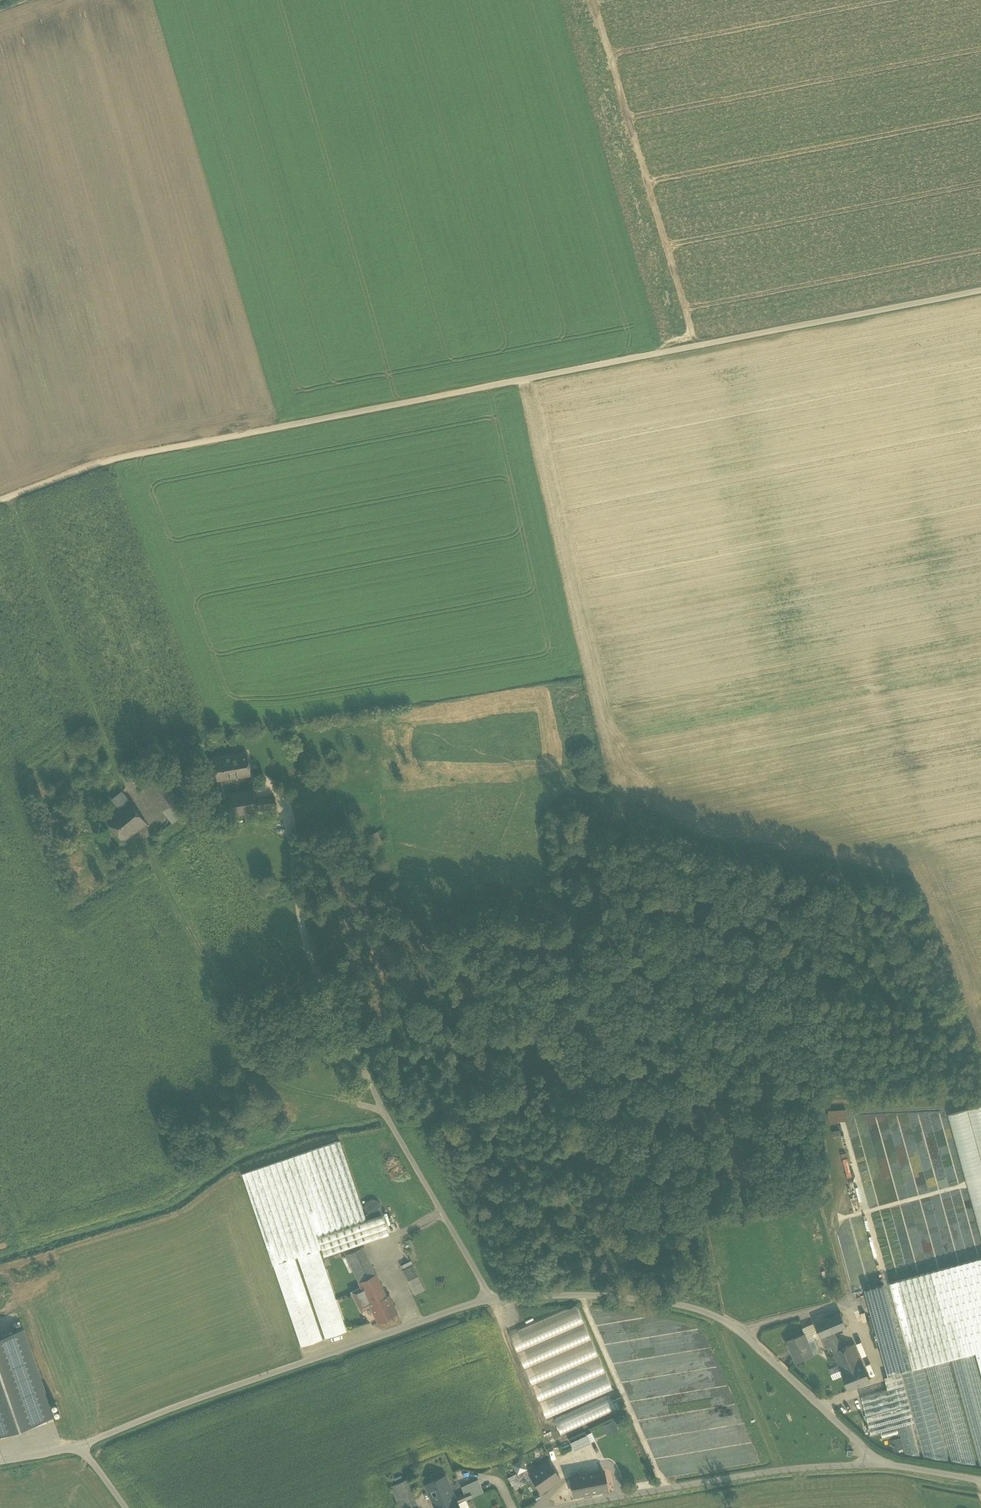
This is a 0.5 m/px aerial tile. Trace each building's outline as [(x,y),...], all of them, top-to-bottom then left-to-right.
[(793,57),(779,61),(783,74),(797,70),(793,57)] [(247,752),(211,759),(215,780),(250,774),(247,752)] [(152,764),(135,777),(171,823),(179,817),(170,804),(177,798),(152,764)] [(121,790),(111,798),(116,805),(126,796),(121,790)] [(252,791),(225,795),(227,815),(273,808),(270,796),(254,799),(252,791)] [(146,823),(127,800),(104,819),(122,842),(146,823)] [(948,1115),(980,1236),(980,1106),(948,1115)] [(847,1108),(828,1109),(829,1121),(847,1120),(847,1108)] [(339,1141),(290,1157),(290,1158),(317,1237),(366,1221),(339,1141)] [(290,1157),(242,1174),(273,1265),(295,1258),(297,1257),(319,1250),(321,1249),(317,1237),(290,1158),(290,1157)] [(366,1221),(317,1237),(321,1249),(324,1256),(388,1234),(382,1216),(366,1221)] [(362,1246),(345,1254),(358,1282),(375,1273),(362,1246)] [(319,1250),(297,1257),(325,1339),(347,1332),(319,1250)] [(323,1340),(295,1258),(273,1265),(300,1348),(323,1340)] [(952,1266),(980,1372),(980,1258),(952,1266)] [(413,1265),(402,1270),(408,1281),(418,1276),(413,1265)] [(375,1273),(358,1282),(361,1288),(352,1292),(360,1309),(369,1305),(378,1323),(398,1313),(391,1299),(388,1300),(375,1273)] [(421,1283),(418,1276),(408,1281),(411,1288),(421,1283)] [(954,1282),(931,1288),(979,1465),(980,1465),(980,1382),(954,1282)] [(426,1292),(421,1283),(411,1288),(416,1297),(426,1292)] [(928,1289),(892,1298),(909,1361),(945,1351),(928,1289)] [(576,1306),(509,1335),(546,1419),(612,1390),(576,1306)] [(840,1313),(815,1323),(821,1338),(835,1332),(846,1327),(840,1313)] [(880,1323),(869,1328),(872,1334),(881,1330),(883,1330),(880,1323)] [(881,1330),(872,1334),(879,1351),(888,1347),(881,1330)] [(842,1348),(835,1332),(826,1335),(831,1347),(833,1352),(842,1348)] [(805,1334),(787,1341),(796,1362),(813,1355),(807,1340),(805,1334)] [(21,1335),(0,1342),(0,1434),(50,1417),(21,1335)] [(831,1347),(826,1335),(821,1338),(826,1349),(831,1347)] [(807,1340),(813,1355),(822,1352),(816,1337),(807,1340)] [(842,1348),(833,1352),(843,1372),(863,1365),(860,1359),(866,1356),(860,1341),(842,1348)] [(888,1347),(879,1351),(885,1365),(894,1362),(888,1347)] [(948,1360),(925,1366),(951,1461),(976,1465),(948,1360)] [(839,1364),(828,1368),(832,1378),(843,1374),(839,1364)] [(843,1372),(842,1373),(850,1389),(870,1381),(863,1365),(843,1372)] [(923,1367),(901,1373),(914,1422),(923,1456),(948,1460),(923,1367)] [(901,1373),(885,1377),(888,1389),(861,1397),(871,1434),(898,1427),(911,1423),(914,1422),(901,1373)] [(608,1395),(554,1420),(561,1436),(615,1410),(608,1395)] [(613,1419),(602,1424),(607,1434),(618,1429),(613,1419)] [(911,1423),(898,1427),(905,1453),(920,1456),(911,1423)] [(597,1426),(585,1431),(590,1442),(602,1437),(597,1426)] [(585,1431),(568,1439),(573,1450),(590,1442),(585,1431)] [(522,1460),(513,1465),(517,1474),(526,1469),(522,1460)] [(549,1462),(529,1475),(541,1492),(561,1479),(549,1462)] [(603,1471),(570,1477),(573,1496),(607,1489),(603,1471)] [(515,1474),(508,1478),(511,1483),(517,1480),(515,1474)] [(427,1487),(436,1507),(438,1507),(456,1501),(455,1498),(447,1478),(427,1487)] [(406,1480),(390,1486),(396,1499),(411,1493),(406,1480)] [(396,1499),(400,1507),(418,1507),(414,1500),(417,1499),(414,1492),(411,1493),(396,1499)] [(469,1492),(455,1498),(456,1501),(457,1500),(459,1504),(472,1499),(469,1492)]
